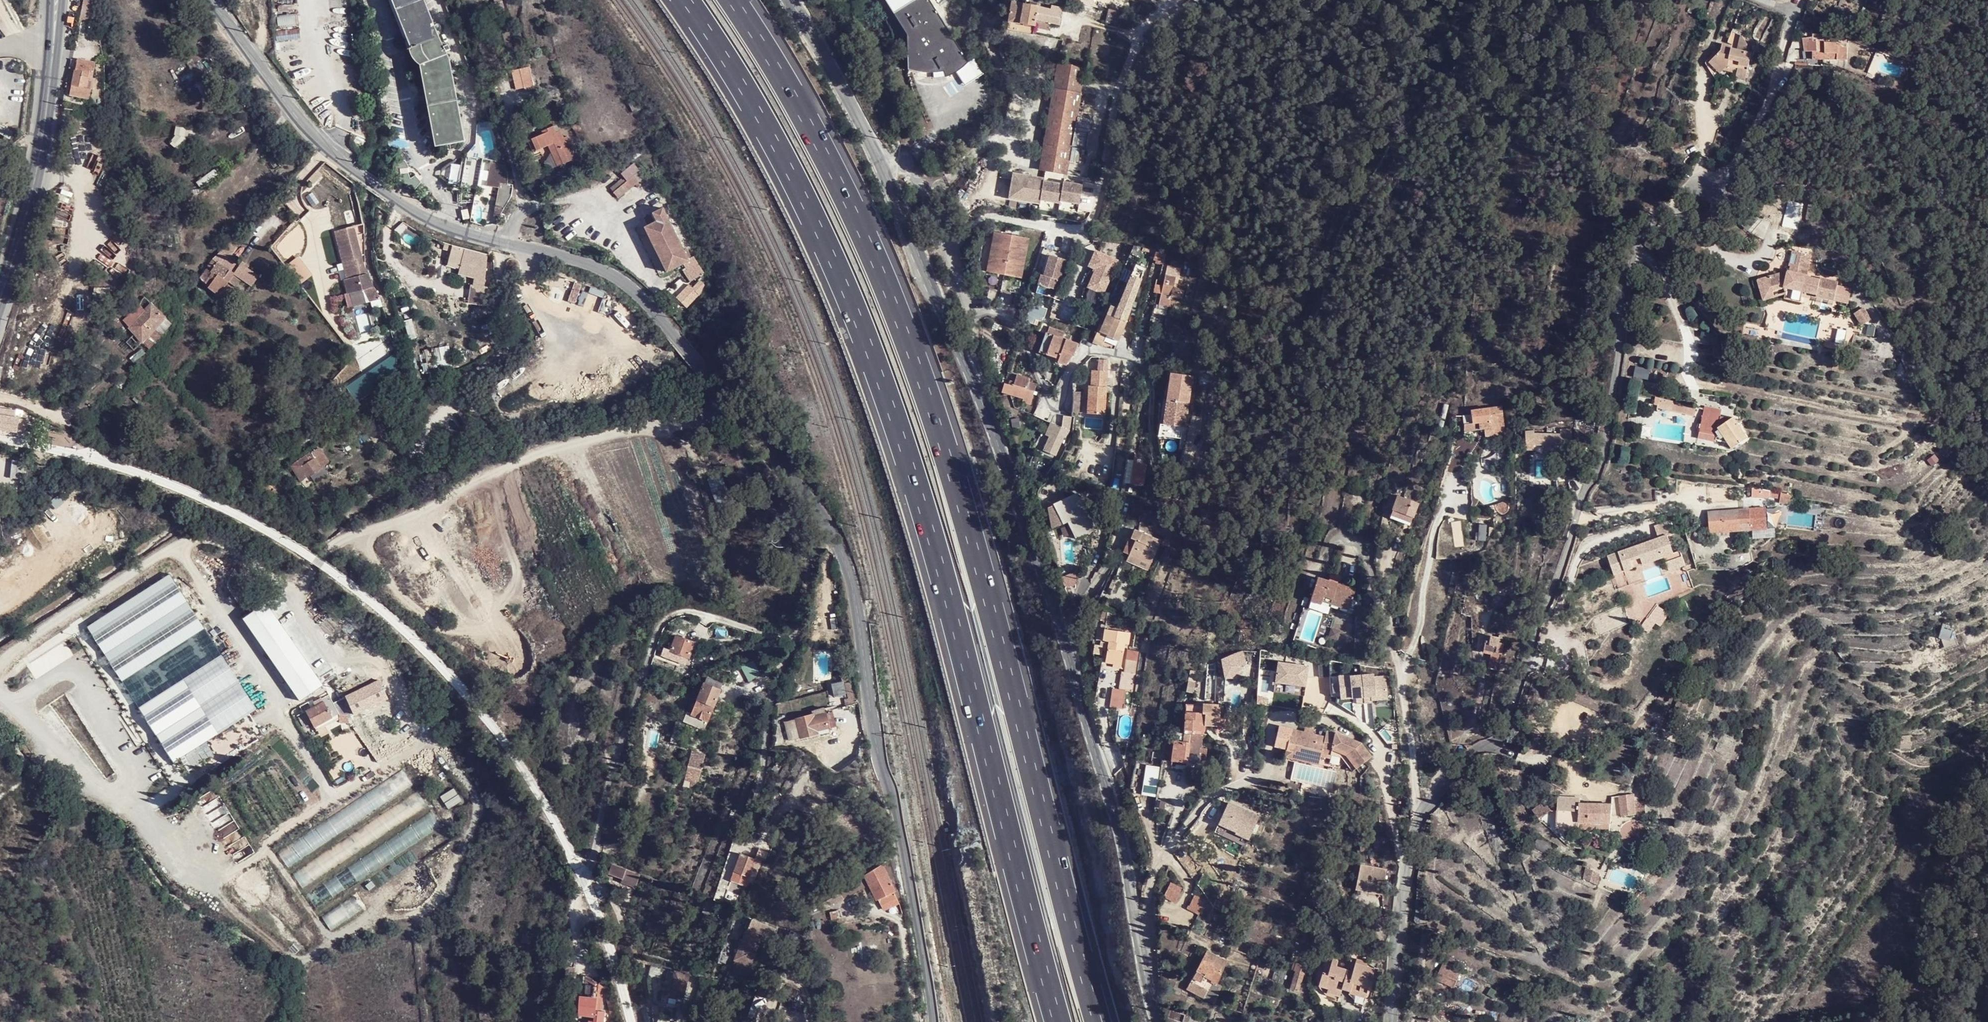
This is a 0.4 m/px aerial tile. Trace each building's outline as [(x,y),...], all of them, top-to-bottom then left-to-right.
[(411,48),(416,47),(397,0),(392,0),(411,48)] [(440,146),(465,141),(464,137),(460,138),(446,60),(435,38),(420,0),(397,0),(416,47),(411,48),(410,49),(420,70),(425,69),(440,146)] [(464,137),(449,59),(439,37),(424,0),(420,0),(435,38),(446,60),(460,138),(464,137)] [(919,0),(884,0),(894,15),(919,0)] [(929,0),(919,0),(894,15),(909,38),(911,71),(923,75),(935,75),(943,73),(945,79),(953,76),(956,74),(963,68),(969,63),(929,0)] [(1010,2),(1007,23),(1033,26),(1034,19),(1056,22),(1058,9),(1058,5),(1048,4),(1047,7),(1010,2)] [(1033,26),(1007,23),(1006,31),(1032,35),(1033,26)] [(1741,37),(1738,50),(1745,51),(1747,44),(1741,37)] [(1810,52),(1837,52),(1838,48),(1835,47),(1834,43),(1823,43),(1823,41),(1809,42),(1810,52)] [(1721,43),(1719,48),(1710,56),(1721,68),(1722,67),(1725,63),(1736,66),(1735,70),(1734,77),(1743,79),(1750,53),(1745,51),(1738,50),(1730,48),(1731,45),(1721,43)] [(1721,68),(1710,56),(1707,59),(1718,70),(1721,68)] [(85,98),(95,68),(78,63),(69,92),(85,98)] [(1040,170),(1065,173),(1081,78),(1083,67),(1057,63),(1057,66),(1044,148),(1040,170)] [(533,87),(530,67),(520,69),(523,89),(533,87)] [(425,69),(420,70),(435,147),(440,146),(425,69)] [(1905,83),(1898,78),(1894,90),(1900,92),(1905,83)] [(9,132),(0,127),(0,135),(5,138),(9,132)] [(184,147),(184,138),(195,138),(195,128),(172,127),(171,146),(184,147)] [(556,167),(576,159),(567,137),(558,141),(552,127),(544,130),(546,134),(543,135),(529,141),(533,153),(548,147),(556,167)] [(477,189),(482,159),(466,156),(461,187),(477,189)] [(512,185),(507,184),(507,172),(505,165),(490,163),(486,186),(499,188),(496,206),(505,207),(510,198),(511,197),(511,196),(512,195),(512,194),(512,193),(512,192),(512,191),(512,190),(512,189),(513,189),(513,188),(512,187),(512,186),(512,185)] [(615,201),(642,180),(631,166),(618,177),(624,184),(622,186),(619,182),(608,191),(611,195),(610,195),(615,201)] [(496,206),(495,216),(500,216),(505,207),(496,206)] [(468,209),(461,210),(463,220),(470,218),(468,209)] [(680,253),(660,211),(649,216),(653,224),(640,230),(661,275),(679,267),(681,271),(678,273),(679,275),(684,285),(688,283),(699,277),(690,260),(687,261),(682,252),(680,253)] [(946,220),(951,231),(956,228),(951,218),(946,220)] [(1011,235),(993,232),(988,265),(1005,268),(1011,235)] [(1028,238),(1011,235),(1005,268),(1022,271),(1028,238)] [(232,240),(214,257),(199,278),(208,288),(207,290),(216,297),(228,284),(236,275),(232,272),(221,262),(229,253),(232,255),(239,248),(232,240)] [(361,315),(370,313),(362,288),(360,282),(358,281),(358,277),(357,276),(353,241),(340,241),(345,291),(361,315)] [(1807,275),(1812,253),(1800,250),(1796,265),(1792,264),(1790,269),(1789,269),(1763,277),(1768,291),(1785,286),(1803,290),(1818,293),(1821,279),(1807,275)] [(221,262),(232,272),(239,263),(232,255),(229,253),(221,262)] [(473,255),(474,266),(479,267),(484,269),(488,269),(490,260),(473,255)] [(1064,270),(1045,264),(1040,280),(1050,283),(1051,280),(1060,283),(1064,270)] [(236,275),(241,281),(250,270),(244,265),(236,275)] [(1005,268),(988,265),(987,272),(1004,275),(1005,268)] [(1168,297),(1181,300),(1183,290),(1172,288),(1177,268),(1162,265),(1160,273),(1165,275),(1158,305),(1166,307),(1168,297)] [(1022,271),(1005,268),(1004,275),(1021,278),(1022,271)] [(250,270),(241,281),(250,288),(258,278),(250,270)] [(1064,270),(1060,283),(1059,286),(1066,288),(1065,290),(1079,295),(1083,282),(1090,284),(1092,279),(1064,270)] [(235,290),(241,281),(236,275),(228,284),(235,290)] [(1821,279),(1818,293),(1834,297),(1838,279),(1821,276),(1821,279)] [(1802,297),(1803,290),(1785,286),(1768,291),(1763,277),(1758,279),(1764,300),(1784,293),(1802,297)] [(683,288),(671,301),(681,311),(694,298),(699,288),(695,284),(687,292),(683,288)] [(135,335),(143,343),(166,320),(145,298),(122,321),(135,335)] [(1119,305),(1116,311),(1128,316),(1130,310),(1119,305)] [(1100,332),(1098,331),(1093,342),(1102,346),(1104,341),(1115,346),(1128,316),(1116,311),(1110,308),(1100,332)] [(1865,309),(1853,313),(1859,328),(1870,323),(1865,309)] [(1078,344),(1046,334),(1040,352),(1057,358),(1069,363),(1074,356),(1078,344)] [(134,352),(143,343),(135,335),(126,344),(134,352)] [(429,350),(432,368),(452,365),(449,347),(429,350)] [(1093,393),(1107,394),(1111,359),(1093,358),(1091,380),(1094,380),(1093,393)] [(1178,425),(1185,427),(1191,384),(1192,376),(1177,374),(1175,383),(1169,382),(1169,385),(1166,385),(1164,398),(1167,399),(1165,421),(1178,423),(1178,425)] [(1023,402),(1029,404),(1034,391),(1037,384),(1029,381),(1030,378),(1018,375),(1012,394),(1024,398),(1023,402)] [(1082,391),(1074,390),(1072,411),(1080,412),(1082,391)] [(1659,401),(1694,413),(1697,404),(1662,392),(1659,401)] [(1501,405),(1490,406),(1470,408),(1471,414),(1465,414),(1466,423),(1482,421),(1483,429),(1484,433),(1504,431),(1501,405)] [(1721,409),(1704,405),(1701,423),(1700,428),(1699,431),(1715,434),(1715,439),(1723,440),(1726,446),(1739,439),(1740,441),(1749,437),(1742,424),(1746,422),(1742,414),(1729,420),(1730,422),(1729,423),(1718,421),(1719,416),(1721,409)] [(13,417),(14,410),(0,409),(0,416),(13,417)] [(1044,450),(1057,455),(1067,429),(1069,430),(1071,416),(1063,415),(1061,427),(1054,424),(1051,422),(1046,435),(1049,437),(1044,450)] [(15,432),(16,431),(17,419),(18,418),(13,417),(0,416),(0,430),(15,432)] [(16,431),(25,432),(27,421),(17,419),(16,431)] [(1482,421),(1466,423),(1466,430),(1481,429),(1483,429),(1482,421)] [(1534,429),(1525,430),(1525,448),(1533,449),(1533,443),(1553,444),(1553,432),(1544,432),(1544,430),(1534,429)] [(320,447),(290,467),(300,482),(330,462),(320,447)] [(1123,483),(1144,486),(1146,465),(1133,463),(1133,460),(1126,459),(1123,483)] [(1319,492),(1327,493),(1329,484),(1321,482),(1319,492)] [(1418,495),(1396,489),(1392,505),(1414,511),(1418,495)] [(1076,538),(1094,529),(1085,512),(1083,513),(1074,495),(1057,504),(1048,508),(1051,527),(1065,522),(1067,521),(1076,538)] [(1515,499),(1500,503),(1501,508),(1503,509),(1506,512),(1513,511),(1516,509),(1517,507),(1516,503),(1515,499)] [(1412,515),(1414,511),(1392,505),(1391,509),(1412,515)] [(1752,529),(1750,508),(1708,513),(1711,534),(1752,529)] [(1128,555),(1151,565),(1161,541),(1134,530),(1131,539),(1134,541),(1128,555)] [(1667,535),(1606,556),(1613,576),(1673,554),(1667,535)] [(1126,561),(1149,570),(1151,565),(1128,555),(1126,561)] [(170,573),(86,626),(173,762),(257,708),(170,573)] [(1325,597),(1351,604),(1355,591),(1316,579),(1310,601),(1323,605),(1324,601),(1325,597)] [(1492,605),(1506,608),(1509,594),(1494,591),(1492,605)] [(1324,601),(1350,609),(1351,604),(1325,597),(1324,601)] [(299,700),(323,684),(267,603),(243,618),(299,700)] [(1151,632),(1152,626),(1149,625),(1144,623),(1142,629),(1151,632)] [(1105,662),(1114,663),(1121,665),(1124,644),(1128,644),(1129,633),(1104,630),(1102,641),(1108,642),(1105,662)] [(1941,630),(1939,640),(1947,641),(1949,631),(1941,630)] [(1489,669),(1498,671),(1504,644),(1498,643),(1499,638),(1490,636),(1490,637),(1488,637),(1487,642),(1486,642),(1483,653),(1492,655),(1489,669)] [(688,658),(694,644),(675,637),(671,648),(669,647),(667,650),(663,648),(660,657),(678,663),(681,656),(688,658)] [(758,653),(771,649),(769,642),(757,644),(758,653)] [(1307,668),(1277,662),(1273,683),(1303,688),(1307,668)] [(1114,685),(1112,704),(1126,706),(1129,687),(1134,688),(1136,670),(1123,668),(1121,686),(1114,685)] [(707,678),(686,722),(705,730),(725,687),(707,678)] [(350,706),(383,690),(378,679),(345,696),(350,706)] [(332,717),(322,698),(315,702),(316,704),(306,710),(314,726),(332,717)] [(1205,701),(1205,713),(1184,712),(1182,743),(1172,743),(1170,762),(1186,763),(1197,763),(1205,763),(1206,749),(1200,748),(1201,734),(1203,734),(1204,723),(1219,724),(1219,707),(1217,707),(1217,702),(1205,701)] [(815,716),(789,724),(793,743),(820,734),(820,736),(832,732),(827,714),(815,718),(815,716)] [(1307,726),(1306,733),(1314,734),(1315,727),(1307,726)] [(837,740),(851,735),(850,728),(836,732),(837,740)] [(1327,736),(1314,734),(1306,733),(1292,731),(1288,752),(1324,758),(1325,753),(1334,754),(1335,748),(1350,751),(1364,765),(1377,752),(1363,739),(1339,731),(1328,729),(1327,736)] [(1359,769),(1364,765),(1350,751),(1335,748),(1334,754),(1346,756),(1359,769)] [(1323,768),(1324,758),(1288,752),(1287,762),(1323,768)] [(703,764),(702,763),(689,760),(686,770),(697,774),(695,781),(696,781),(698,781),(703,764)] [(452,787),(438,791),(441,804),(455,799),(452,787)] [(1634,810),(1645,809),(1644,801),(1634,802),(1633,795),(1619,796),(1621,817),(1634,815),(1634,810)] [(1579,799),(1568,798),(1569,812),(1578,812),(1577,823),(1610,824),(1611,824),(1611,806),(1579,804),(1579,799)] [(1259,818),(1228,804),(1214,833),(1245,847),(1259,818)] [(1532,811),(1538,818),(1549,809),(1547,806),(1543,808),(1541,804),(1532,811)] [(431,812),(304,896),(314,911),(441,827),(431,812)] [(1577,829),(1577,823),(1578,812),(1569,812),(1568,829),(1577,829)] [(754,869),(756,861),(742,855),(736,872),(755,880),(759,871),(754,869)] [(609,875),(622,880),(627,869),(613,864),(609,875)] [(1595,875),(1610,878),(1612,867),(1597,864),(1595,875)] [(1387,871),(1362,865),(1358,884),(1382,890),(1387,871)] [(894,891),(881,867),(864,877),(875,900),(877,899),(881,907),(896,899),(893,892),(894,891)] [(254,874),(260,887),(270,883),(264,870),(254,874)] [(1169,883),(1162,898),(1175,904),(1182,890),(1169,883)] [(851,896),(858,892),(856,886),(848,891),(851,896)] [(352,895),(321,917),(332,932),(363,910),(352,895)] [(1212,905),(1196,897),(1189,911),(1205,919),(1212,905)] [(773,940),(776,932),(752,920),(751,922),(749,921),(746,928),(748,929),(733,960),(737,962),(734,970),(746,975),(763,936),(773,940)] [(798,947),(802,935),(790,931),(786,942),(798,947)] [(521,942),(529,945),(532,936),(524,933),(521,942)] [(1190,981),(1207,990),(1214,994),(1219,986),(1213,983),(1225,961),(1206,951),(1190,981)] [(1337,963),(1329,960),(1324,974),(1323,974),(1319,986),(1337,991),(1338,988),(1343,989),(1348,972),(1336,968),(1337,963)] [(1353,974),(1348,972),(1343,989),(1367,996),(1372,979),(1364,977),(1367,969),(1355,965),(1353,974)] [(659,980),(662,969),(650,966),(648,977),(659,980)] [(1435,979),(1454,987),(1459,975),(1441,966),(1435,979)] [(565,980),(574,981),(574,969),(565,968),(565,980)] [(686,986),(689,974),(674,970),(668,996),(678,999),(682,985),(686,986)] [(758,992),(767,997),(775,980),(767,977),(762,988),(759,988),(758,992)] [(1207,990),(1190,981),(1186,989),(1202,998),(1207,990)] [(588,1021),(605,1021),(606,1011),(601,1010),(602,997),(608,998),(606,989),(598,983),(597,992),(590,992),(590,996),(579,994),(576,1014),(589,1015),(588,1021)]
